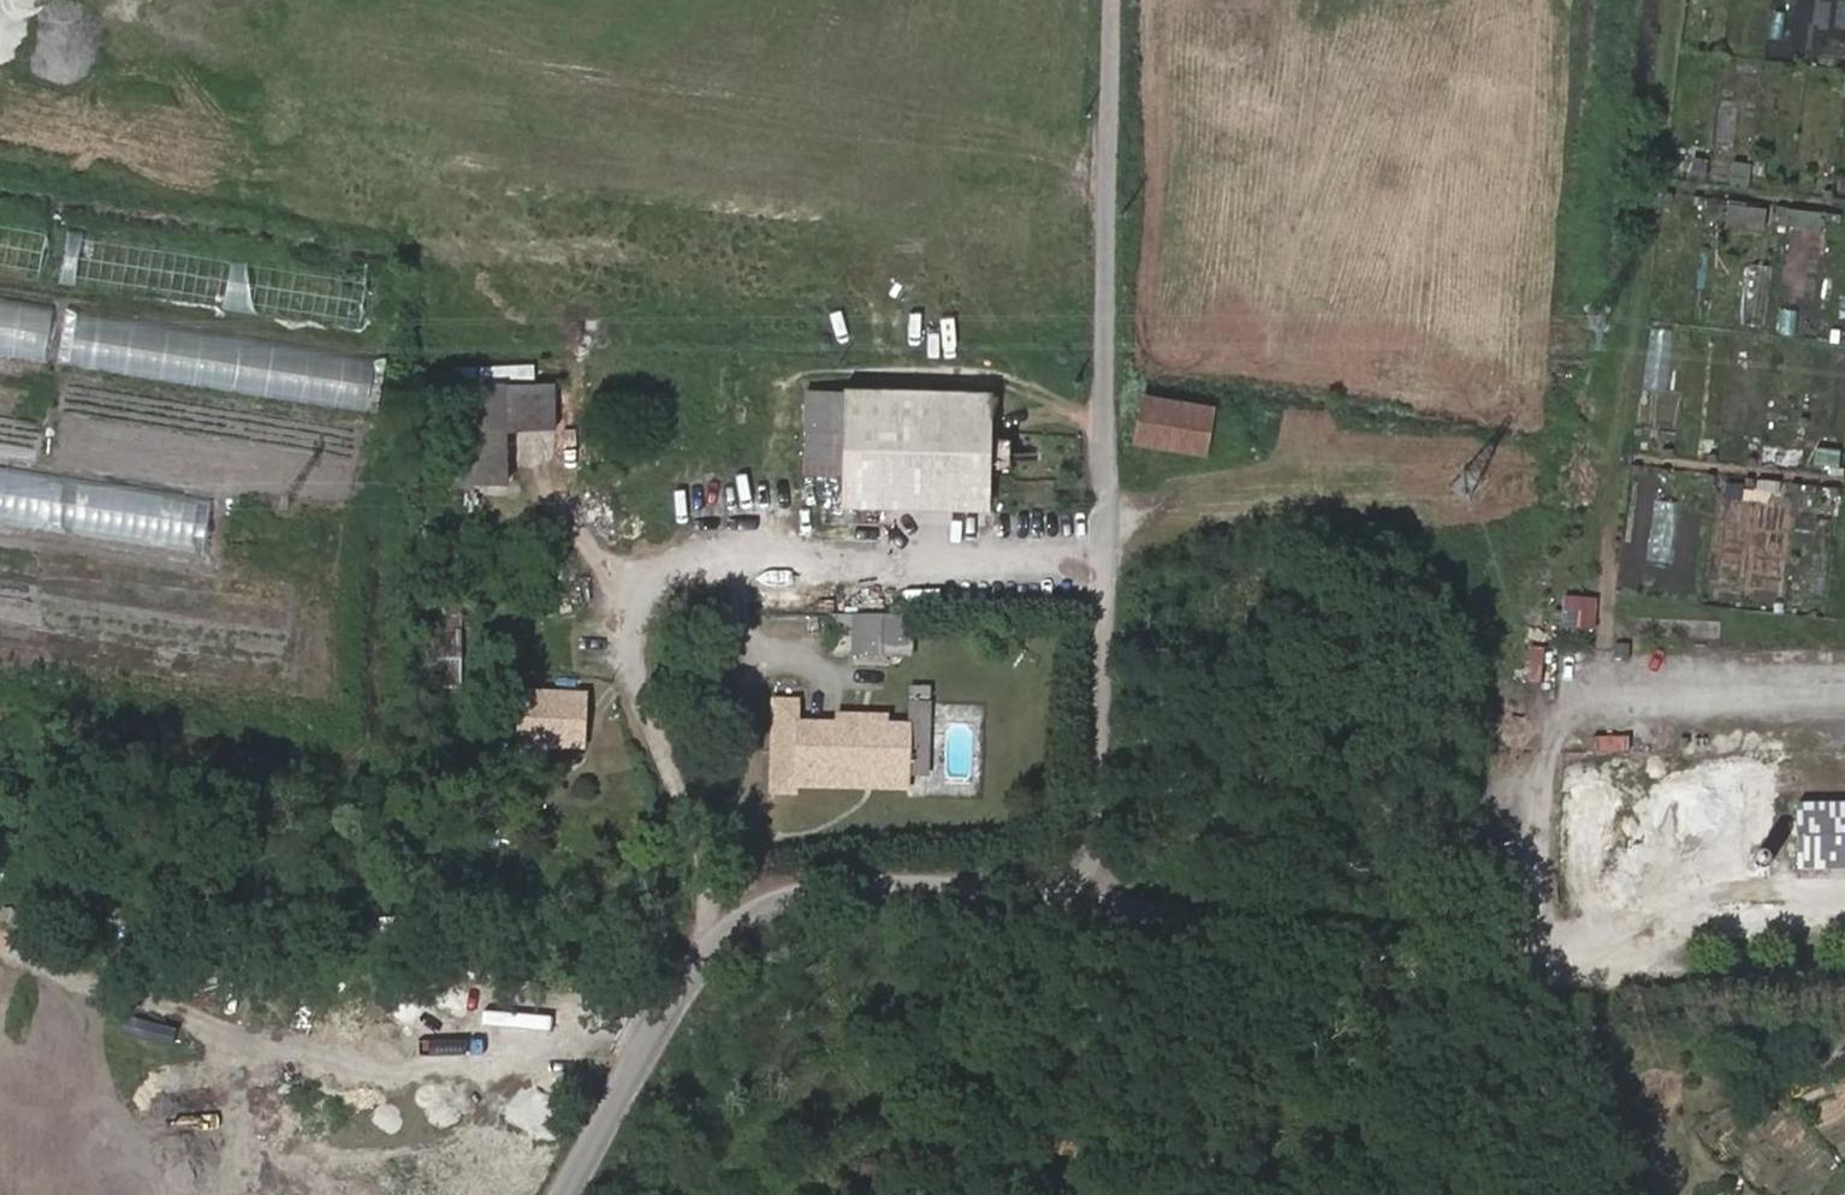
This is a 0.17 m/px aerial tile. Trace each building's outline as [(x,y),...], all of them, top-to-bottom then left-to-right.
[(1745,184),(1748,163),(1727,161),(1725,182),(1745,184)] [(1719,225),(1760,231),(1764,208),(1723,202),(1719,225)] [(42,273),(48,220),(0,215),(0,268),(42,273)] [(370,279),(71,229),(62,282),(361,333),(370,279)] [(53,303),(0,296),(0,355),(45,361),(53,303)] [(57,372),(369,406),(375,350),(63,316),(57,372)] [(518,387),(515,352),(479,348),(471,383),(453,384),(458,481),(441,483),(441,515),(478,514),(479,484),(509,483),(507,389),(518,387)] [(841,512),(984,517),(988,396),(845,391),(841,512)] [(1136,445),(1204,458),(1212,406),(1141,396),(1136,445)] [(209,493),(0,466),(0,524),(202,550),(209,493)] [(1589,646),(1592,597),(1561,595),(1558,644),(1589,646)] [(908,658),(909,615),(825,613),(824,656),(908,658)] [(546,743),(613,746),(614,702),(546,698),(545,680),(517,679),(514,753),(544,755),(546,743)] [(814,774),(927,776),(926,725),(816,723),(814,774)] [(1800,806),(1800,871),(1844,871),(1844,806),(1800,806)]
